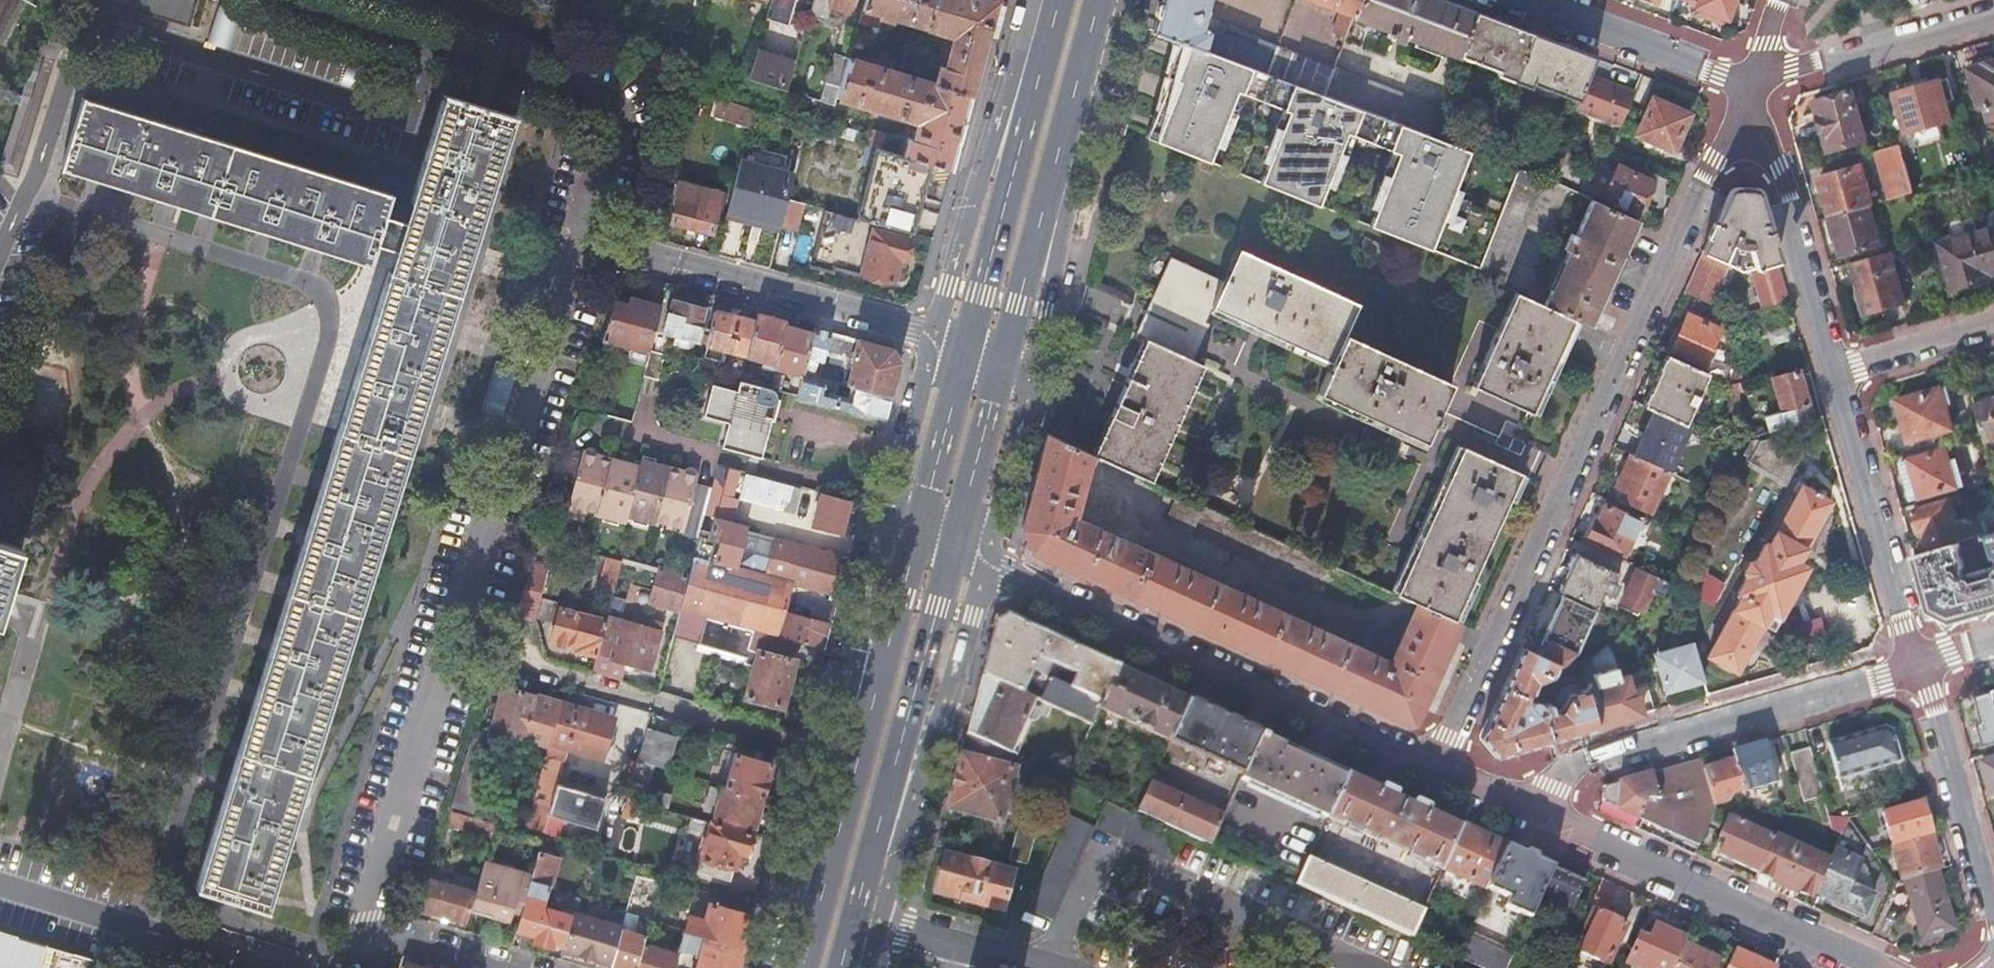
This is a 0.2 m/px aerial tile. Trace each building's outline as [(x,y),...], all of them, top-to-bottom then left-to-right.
[(189,21),(195,0),(120,0),(189,21)] [(508,2),(519,5),(518,11),(527,13),(530,3),(521,0),(508,0),(508,2)] [(767,18),(788,25),(795,0),(772,0),(767,18)] [(810,16),(827,21),(832,6),(849,11),(852,0),(814,0),(810,16)] [(996,3),(987,0),(866,0),(864,7),(879,12),(878,15),(895,20),(896,17),(955,35),(952,43),(943,41),(936,69),(938,69),(933,83),(849,57),(838,96),(911,120),(911,119),(920,121),(915,141),(910,140),(905,156),(930,164),(951,170),(961,133),(981,57),(987,36),(998,38),(1007,6),(996,3)] [(1154,31),(1205,50),(1205,49),(1268,72),(1278,45),(1226,25),(1223,31),(1211,26),(1209,31),(1202,28),(1208,0),(1162,0),(1154,31)] [(1343,11),(1353,15),(1359,0),(1313,0),(1343,11)] [(1449,0),(1359,0),(1353,15),(1352,17),(1388,30),(1386,35),(1402,42),(1404,36),(1460,55),(1477,11),(1449,0)] [(1733,0),(1689,0),(1698,3),(1694,12),(1724,22),(1733,0)] [(1925,8),(1934,0),(1918,0),(1925,8)] [(221,5),(211,39),(234,46),(245,12),(221,5)] [(1352,17),(1353,15),(1343,11),(1338,26),(1347,30),(1352,17)] [(1532,31),(1477,11),(1460,55),(1483,64),(1482,67),(1498,69),(1496,73),(1513,80),(1532,31)] [(871,25),(860,22),(854,41),(865,45),(871,25)] [(1205,50),(1154,31),(1128,127),(1480,267),(1519,168),(1324,93),(1268,72),(1205,49),(1205,50)] [(1594,55),(1532,31),(1513,80),(1531,86),(1532,82),(1547,87),(1545,92),(1552,94),(1554,90),(1577,99),(1587,72),(1594,55)] [(1334,66),(1278,45),(1268,72),(1324,93),(1334,66)] [(757,50),(749,77),(789,90),(796,63),(757,50)] [(836,53),(822,100),(836,104),(838,96),(849,57),(836,53)] [(1969,71),(1982,109),(1988,108),(1992,121),(1993,120),(1993,64),(1969,71)] [(1634,89),(1587,72),(1577,99),(1574,109),(1619,126),(1634,89)] [(1955,102),(1949,80),(1897,95),(1908,135),(1952,122),(1947,105),(1955,102)] [(1868,143),(1854,93),(1816,105),(1831,155),(1868,143)] [(401,252),(395,272),(389,270),(380,299),(328,466),(278,625),(230,778),(229,778),(221,805),(220,805),(194,885),(269,909),(294,828),(293,827),(297,813),(471,258),(515,116),(445,95),(412,201),(417,202),(410,223),(387,216),(392,200),(394,194),(130,112),(83,97),(60,167),(371,265),(372,261),(378,245),(401,252)] [(1671,149),(1688,112),(1652,96),(1635,133),(1671,149)] [(730,103),(712,98),(708,112),(726,118),(730,103)] [(874,131),(870,145),(879,148),(883,149),(885,141),(887,134),(874,131)] [(790,165),(792,155),(747,144),(744,153),(790,165)] [(1905,162),(1901,146),(1877,153),(1881,169),(1905,162)] [(878,222),(912,232),(922,195),(930,164),(905,156),(883,149),(879,148),(861,218),(878,222)] [(742,158),(741,162),(768,169),(769,165),(742,158)] [(728,211),(783,225),(790,198),(797,172),(790,170),(779,167),(769,165),(768,169),(741,162),(728,211)] [(1590,187),(1603,193),(1614,170),(1600,164),(1590,187)] [(1614,170),(1603,193),(1602,197),(1637,213),(1652,180),(1617,164),(1614,170)] [(1890,201),(1915,194),(1906,165),(1882,172),(1890,201)] [(1519,168),(1480,267),(1506,277),(1547,178),(1519,168)] [(1819,181),(1830,219),(1870,207),(1873,206),(1868,190),(1874,188),(1871,180),(1866,181),(1862,169),(1819,181)] [(724,193),(705,187),(703,195),(680,189),(677,200),(679,201),(673,222),(693,227),(713,233),(724,193)] [(1702,252),(1729,264),(1742,270),(1750,268),(1777,260),(1754,188),(1731,187),(1702,252)] [(790,198),(783,225),(798,230),(805,203),(790,198)] [(1637,220),(1591,199),(1575,234),(1569,232),(1562,248),(1567,250),(1547,294),(1543,302),(1572,315),(1589,323),(1593,315),(1637,220)] [(1870,207),(1830,219),(1842,258),(1882,246),(1870,207)] [(876,229),(878,222),(861,218),(831,210),(816,261),(854,271),(894,282),(901,258),(905,259),(908,249),(911,239),(876,229)] [(783,225),(728,211),(726,217),(781,232),(783,225)] [(1980,235),(1976,235),(1983,257),(1985,257),(1991,276),(1993,275),(1993,231),(1980,235)] [(1954,292),(1993,281),(1991,276),(1985,257),(1983,257),(1976,235),(1962,239),(1956,236),(1941,245),(1954,292)] [(1345,333),(1359,303),(1238,248),(1222,282),(1172,259),(1156,291),(1154,310),(1200,329),(1211,307),(1332,362),(1318,392),(1425,442),(1452,382),(1345,333)] [(1712,304),(1729,264),(1702,252),(1684,292),(1712,304)] [(1891,253),(1852,265),(1859,293),(1855,294),(1862,319),(1906,306),(1891,253)] [(1777,260),(1750,268),(1761,304),(1788,296),(1777,260)] [(1543,302),(1514,289),(1471,384),(1529,410),(1572,315),(1543,302)] [(630,306),(615,302),(603,338),(650,350),(650,349),(662,307),(647,303),(632,299),(630,306)] [(690,305),(673,301),(664,334),(699,343),(707,310),(690,305)] [(756,321),(715,310),(711,327),(706,345),(708,345),(705,358),(722,362),(725,350),(747,355),(756,321)] [(758,313),(756,321),(747,355),(747,356),(775,364),(785,324),(786,320),(772,317),(758,313)] [(1702,366),(1719,328),(1687,313),(1670,351),(1702,366)] [(800,328),(785,324),(775,364),(774,368),(803,375),(805,365),(814,333),(800,328)] [(831,332),(816,327),(814,333),(805,365),(812,367),(814,358),(823,361),(831,332)] [(891,347),(831,332),(823,361),(823,363),(837,366),(839,357),(852,361),(854,357),(857,357),(850,385),(891,395),(898,369),(900,360),(891,347)] [(1145,338),(1093,454),(1094,455),(1152,481),(1204,365),(1145,338)] [(650,349),(650,350),(648,356),(643,376),(658,380),(665,353),(650,349)] [(1706,373),(1666,354),(1643,404),(1684,423),(1706,373)] [(496,360),(486,407),(507,412),(518,365),(496,360)] [(1769,429),(1810,417),(1797,370),(1772,377),(1781,409),(1765,414),(1769,429)] [(825,383),(802,376),(797,395),(798,396),(819,401),(885,418),(887,408),(891,395),(850,385),(849,384),(847,391),(851,392),(849,397),(830,392),(829,397),(822,395),(825,383)] [(768,388),(740,380),(737,390),(729,422),(723,444),(722,447),(761,458),(772,421),(772,418),(766,416),(767,410),(769,405),(770,405),(772,405),(773,404),(774,404),(775,402),(776,401),(777,400),(777,399),(778,397),(778,396),(777,394),(777,393),(776,391),(775,390),(774,389),(773,389),(768,388)] [(1743,390),(1740,380),(1729,383),(1727,411),(1737,411),(1739,390),(1743,390)] [(729,422),(737,390),(713,384),(704,416),(729,422)] [(1898,402),(1910,442),(1953,430),(1941,389),(1898,402)] [(781,400),(777,399),(777,400),(776,401),(775,402),(774,404),(773,404),(772,405),(770,405),(769,405),(767,410),(766,416),(772,418),(772,421),(775,422),(781,400)] [(1976,405),(1984,435),(1987,443),(1993,441),(1993,400),(1976,405)] [(1671,461),(1686,429),(1649,412),(1635,444),(1671,461)] [(1724,441),(1726,425),(1718,424),(1710,435),(1724,441)] [(1093,454),(1047,433),(1022,527),(1033,551),(1131,596),(1152,550),(1076,515),(1094,455),(1093,454)] [(1794,458),(1790,443),(1775,434),(1751,439),(1743,452),(1749,456),(1747,461),(1781,480),(1794,458)] [(1415,602),(1453,620),(1522,473),(1462,445),(1395,593),(1415,602)] [(585,450),(583,452),(597,455),(597,452),(596,450),(594,448),(591,447),(589,447),(586,448),(585,450)] [(580,459),(567,456),(562,470),(573,472),(605,481),(611,459),(597,455),(583,452),(582,452),(580,459)] [(1957,488),(1946,452),(1910,462),(1920,498),(1957,488)] [(1667,470),(1630,453),(1616,485),(1631,492),(1627,500),(1649,509),(1667,470)] [(643,455),(641,461),(655,464),(656,458),(643,455)] [(627,457),(626,463),(639,466),(640,460),(627,457)] [(611,459),(605,481),(634,488),(641,461),(640,460),(639,466),(626,463),(611,459)] [(641,461),(634,488),(641,490),(635,515),(649,519),(656,521),(670,468),(655,464),(641,461)] [(723,493),(730,468),(717,465),(711,487),(706,507),(705,512),(731,519),(737,497),(723,493)] [(683,472),(697,475),(697,472),(696,470),(694,468),(692,467),(689,467),(687,468),(685,469),(683,472)] [(670,468),(656,521),(683,528),(681,533),(698,537),(699,535),(700,531),(705,513),(705,512),(706,507),(711,487),(696,483),(698,476),(697,475),(683,472),(670,468)] [(573,472),(562,470),(551,505),(564,508),(573,472)] [(605,481),(573,472),(564,508),(568,510),(570,505),(597,512),(605,481)] [(795,507),(801,488),(748,473),(742,493),(795,507)] [(634,488),(605,481),(597,512),(604,514),(620,518),(626,520),(628,514),(634,488)] [(1797,560),(1829,501),(1801,485),(1769,544),(1765,542),(1745,570),(1746,575),(1737,591),(1741,594),(1708,653),(1736,669),(1769,610),(1778,614),(1805,565),(1797,560)] [(641,490),(634,488),(628,514),(633,515),(635,515),(641,490)] [(843,531),(851,500),(822,492),(814,523),(827,527),(843,531)] [(1178,493),(1167,519),(1302,581),(1314,556),(1178,493)] [(1912,512),(1930,553),(1959,545),(1960,544),(1957,532),(1948,502),(1912,512)] [(1661,522),(1643,513),(1641,519),(1605,503),(1587,537),(1625,554),(1633,537),(1650,545),(1661,522)] [(620,518),(604,514),(602,520),(618,524),(620,518)] [(649,519),(635,515),(633,521),(647,525),(649,519)] [(840,585),(847,558),(759,534),(749,570),(735,567),(746,526),(715,518),(711,534),(716,536),(715,540),(699,535),(698,537),(688,574),(679,609),(694,613),(705,616),(768,633),(796,640),(824,647),(830,623),(783,611),(791,582),(823,590),(822,595),(836,599),(840,585)] [(781,533),(796,537),(800,524),(784,520),(781,533)] [(1968,529),(1957,532),(1960,544),(1971,541),(1968,529)] [(1674,546),(1687,550),(1692,535),(1679,530),(1674,546)] [(711,534),(700,531),(699,535),(715,540),(716,536),(711,534)] [(1915,558),(1931,614),(1953,624),(1993,613),(1993,535),(1985,537),(1987,547),(1991,560),(1965,568),(1961,554),(1959,545),(1930,553),(1915,558)] [(1960,544),(1959,545),(1961,554),(1987,547),(1985,537),(1971,541),(1960,544)] [(7,581),(6,580),(18,546),(27,548),(27,547),(0,538),(0,602),(7,581)] [(3,620),(15,584),(27,548),(18,546),(7,581),(0,602),(0,619),(3,620)] [(1152,550),(1131,596),(1267,659),(1288,613),(1152,550)] [(1611,571),(1612,568),(1576,551),(1560,587),(1596,603),(1602,589),(1613,594),(1618,582),(1613,580),(1616,573),(1611,571)] [(622,562),(608,559),(599,593),(605,595),(600,611),(608,613),(613,596),(622,562)] [(532,565),(517,612),(536,617),(536,616),(541,596),(548,569),(532,565)] [(1669,580),(1637,565),(1622,600),(1642,607),(1651,588),(1663,593),(1669,580)] [(688,574),(659,566),(649,602),(679,609),(688,574)] [(1572,656),(1595,606),(1562,591),(1540,642),(1572,656)] [(556,600),(541,596),(536,616),(557,622),(561,609),(554,608),(556,600)] [(607,616),(606,620),(598,652),(610,655),(610,657),(630,663),(651,669),(662,631),(621,620),(627,600),(613,596),(608,613),(607,616)] [(1288,613),(1267,659),(1411,725),(1416,723),(1461,624),(1453,620),(1415,602),(1389,659),(1288,613)] [(561,608),(561,609),(557,622),(551,641),(574,648),(597,654),(598,652),(606,620),(561,608)] [(694,613),(679,609),(672,636),(698,643),(705,616),(694,613)] [(791,658),(796,640),(768,633),(705,616),(698,643),(745,655),(743,661),(755,664),(746,695),(759,698),(783,705),(790,678),(795,659),(791,658)] [(1100,709),(1119,667),(1008,616),(997,622),(989,653),(984,674),(1036,697),(1070,713),(1094,723),(1100,709)] [(1597,725),(1639,714),(1627,674),(1620,675),(1609,640),(1590,657),(1595,682),(1586,686),(1597,725)] [(1665,690),(1703,679),(1692,641),(1654,652),(1665,690)] [(1496,755),(1597,725),(1586,686),(1568,691),(1559,705),(1539,711),(1541,697),(1532,692),(1538,680),(1552,674),(1558,662),(1521,645),(1480,736),(1496,755)] [(1033,669),(1054,678),(1060,666),(1038,656),(1033,669)] [(1190,700),(1119,667),(1100,709),(1171,741),(1190,700)] [(984,674),(968,733),(1017,756),(1025,738),(1019,736),(1036,697),(984,674)] [(548,746),(561,702),(531,694),(502,686),(498,700),(494,698),(491,709),(496,710),(490,730),(548,746)] [(1978,698),(1986,745),(1993,743),(1993,693),(1978,698)] [(1261,732),(1190,700),(1171,741),(1211,760),(1205,771),(1220,777),(1227,767),(1243,774),(1261,732)] [(588,709),(561,702),(548,746),(529,813),(526,827),(543,832),(567,746),(604,756),(615,717),(588,709)] [(1064,726),(1088,736),(1094,723),(1070,713),(1064,726)] [(1905,785),(1891,730),(1883,726),(1826,741),(1836,778),(1873,767),(1880,792),(1905,785)] [(677,736),(647,728),(637,761),(647,764),(667,770),(677,736)] [(492,736),(475,731),(453,806),(526,827),(529,813),(475,798),(492,736)] [(1269,736),(1261,732),(1243,774),(1240,779),(1328,817),(1346,777),(1301,756),(1303,751),(1281,741),(1279,746),(1267,740),(1269,736)] [(1017,756),(968,733),(947,809),(1001,823),(1015,770),(1020,771),(1023,759),(1017,756)] [(1775,782),(1763,740),(1733,749),(1736,759),(1744,790),(1775,782)] [(1808,747),(1788,753),(1802,795),(1821,790),(1808,747)] [(730,751),(720,785),(723,786),(726,786),(735,753),(730,751)] [(726,786),(764,797),(771,772),(773,764),(735,753),(726,786)] [(1985,760),(1993,793),(1993,757),(1985,760)] [(1602,801),(1699,845),(1716,807),(1715,804),(1705,768),(1702,758),(1603,786),(1602,801)] [(1705,768),(1715,804),(1727,800),(1730,794),(1744,790),(1736,759),(1705,768)] [(647,764),(637,761),(627,798),(637,801),(668,809),(672,797),(646,790),(650,777),(644,775),(647,764)] [(1433,864),(1442,869),(1443,867),(1462,824),(1349,772),(1346,777),(1328,817),(1338,821),(1336,826),(1362,837),(1363,833),(1431,869),(1433,864)] [(1152,782),(1138,811),(1211,844),(1224,815),(1152,782)] [(760,812),(764,797),(726,786),(723,786),(723,789),(712,785),(707,802),(713,803),(710,811),(715,812),(714,816),(755,827),(760,812)] [(627,798),(622,815),(632,818),(637,801),(627,798)] [(1891,844),(1931,832),(1922,800),(1881,812),(1891,844)] [(496,825),(451,812),(447,824),(492,838),(496,825)] [(1719,854),(1758,872),(1774,836),(1740,821),(1742,816),(1733,813),(1729,816),(1720,837),(1725,839),(1719,854)] [(1093,827),(1069,816),(1027,909),(1053,921),(1096,828),(1093,827)] [(1866,843),(1848,817),(1829,859),(1814,893),(1863,915),(1872,894),(1869,893),(1856,887),(1857,884),(1852,882),(1860,862),(1866,843)] [(747,854),(753,833),(713,822),(698,872),(731,881),(735,869),(740,852),(747,854)] [(1443,867),(1488,888),(1508,845),(1462,824),(1443,867)] [(1035,830),(1017,825),(1008,858),(1026,863),(1035,830)] [(1324,830),(1316,847),(1363,870),(1371,853),(1324,830)] [(1941,867),(1931,832),(1891,844),(1900,878),(1941,867)] [(1758,872),(1812,897),(1814,893),(1829,859),(1774,835),(1774,836),(1758,872)] [(1508,845),(1488,888),(1508,898),(1500,906),(1529,917),(1542,889),(1552,866),(1508,845)] [(532,876),(532,879),(524,906),(521,914),(516,932),(522,934),(518,948),(533,952),(535,943),(553,948),(555,943),(564,946),(572,916),(545,908),(559,859),(539,853),(532,876)] [(1003,910),(1013,872),(945,854),(935,893),(1003,910)] [(1310,857),(1297,884),(1298,884),(1411,936),(1423,910),(1310,857)] [(1865,864),(1860,862),(1852,882),(1857,884),(1856,887),(1869,893),(1872,886),(1865,864)] [(485,863),(476,893),(471,910),(487,915),(503,920),(511,922),(514,912),(521,914),(524,906),(532,879),(532,876),(485,863)] [(1585,881),(1552,866),(1542,889),(1557,896),(1551,910),(1568,917),(1585,881)] [(1953,928),(1937,870),(1904,879),(1921,937),(1953,928)] [(653,921),(665,882),(636,875),(625,914),(640,918),(650,921),(653,921)] [(1424,876),(1418,902),(1431,906),(1438,880),(1424,876)] [(476,893),(430,879),(420,909),(443,916),(467,923),(471,910),(476,893)] [(748,932),(752,916),(710,904),(705,921),(689,916),(685,931),(744,947),(748,932)] [(1608,963),(1626,923),(1595,909),(1577,948),(1608,963)] [(610,965),(620,931),(621,926),(573,913),(572,916),(564,946),(562,951),(586,958),(610,965)] [(637,928),(640,918),(625,914),(622,923),(637,928)] [(1685,938),(1655,924),(1649,938),(1640,934),(1627,962),(1639,967),(1654,967),(1655,966),(1659,967),(1671,967),(1683,942),(1685,938)] [(51,943),(0,929),(0,967),(44,967),(51,943)] [(1456,956),(1483,967),(1506,967),(1514,951),(1469,929),(1456,956)] [(744,947),(685,931),(683,930),(677,949),(700,956),(698,965),(694,964),(693,967),(738,967),(744,947)] [(645,938),(620,931),(610,965),(621,967),(636,967),(643,945),(645,938)] [(1719,959),(1683,942),(1671,967),(1715,967),(1719,959)] [(676,954),(643,945),(636,967),(672,967),(676,954)] [(1734,950),(1726,967),(1774,967),(1734,950)]
